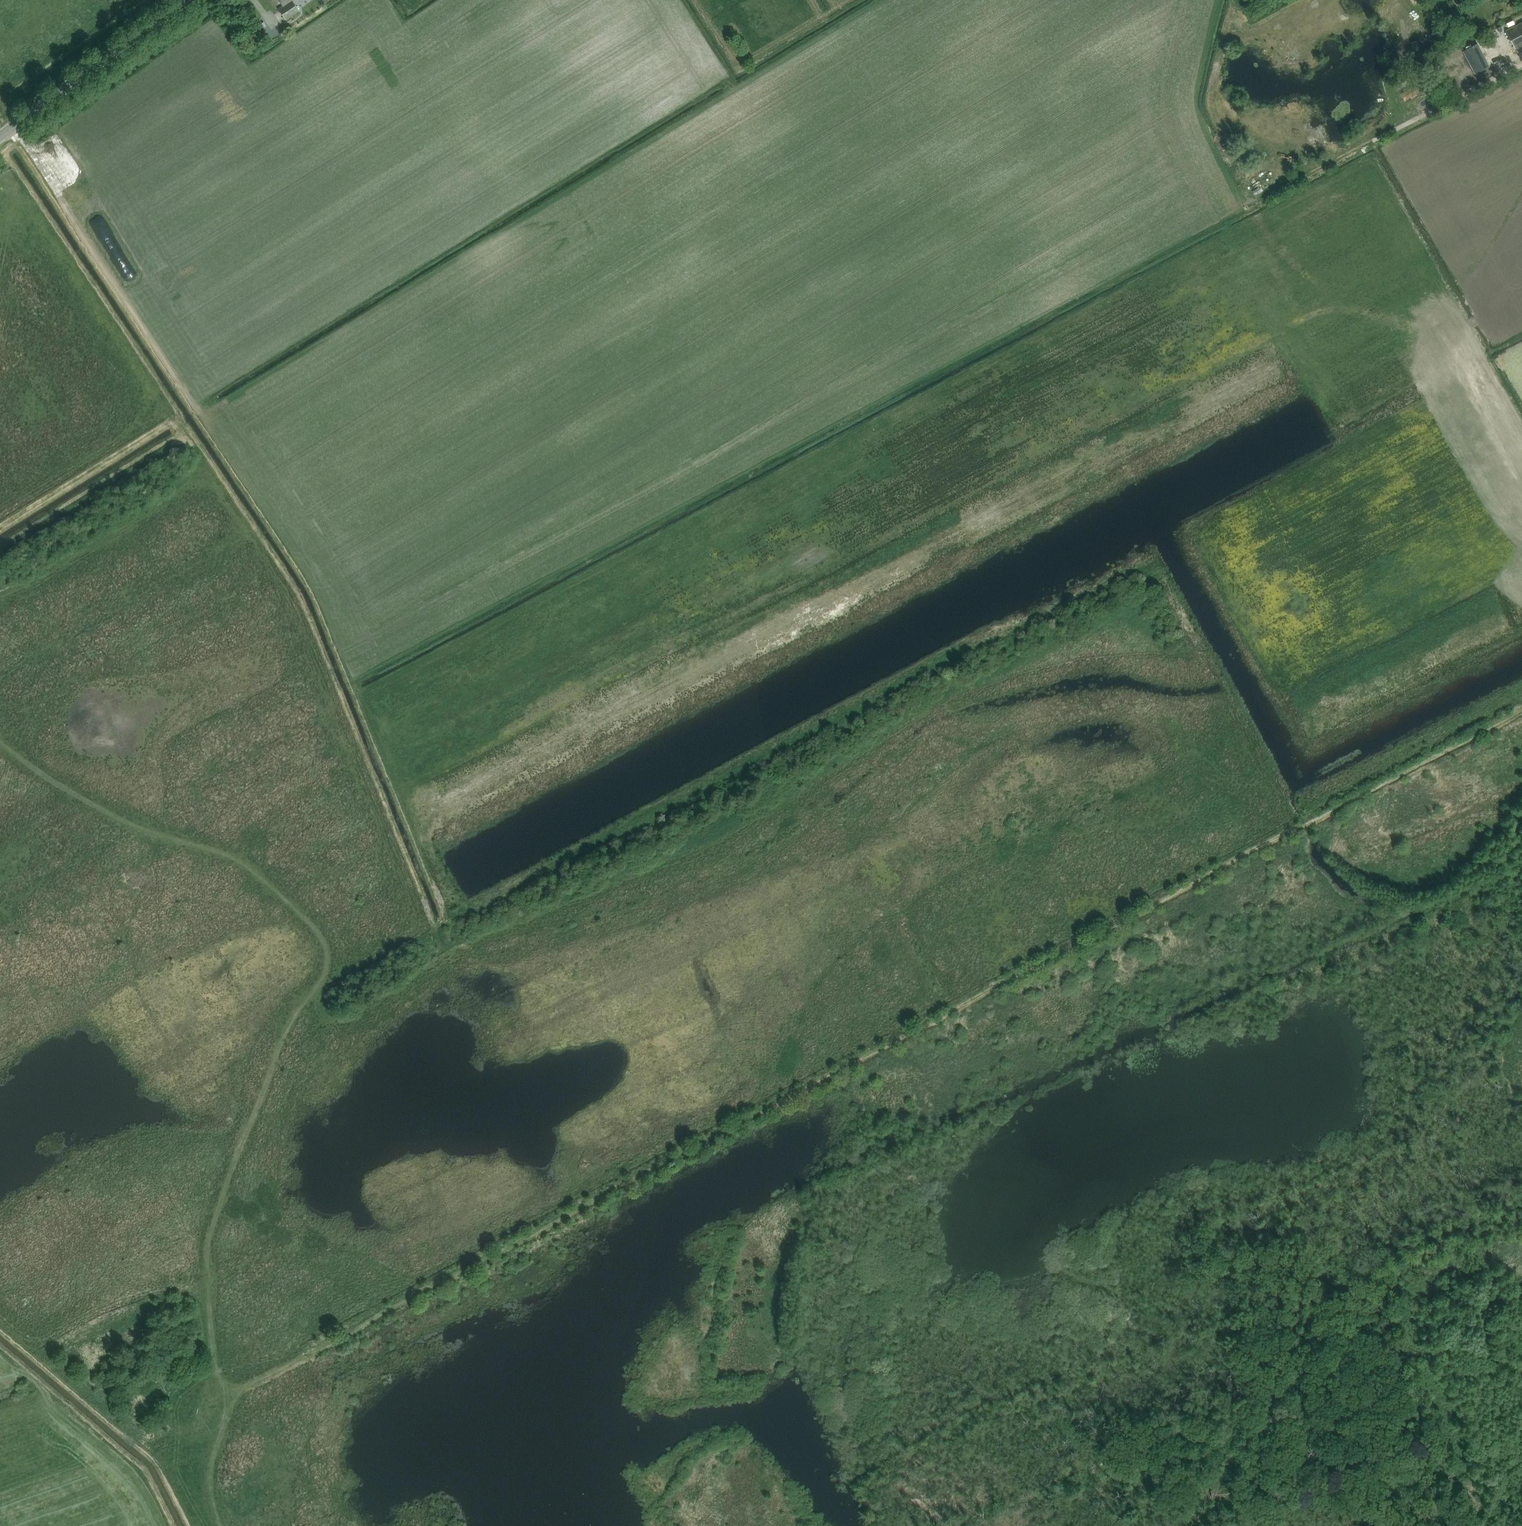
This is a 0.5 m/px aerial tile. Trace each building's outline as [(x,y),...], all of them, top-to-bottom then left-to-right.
[(282,6),(278,9),(286,20),(299,11),(292,1),(293,0),(278,0),(282,6)] [(1507,31),(1516,49),(1521,46),(1521,23),(1507,31)] [(1487,71),(1495,68),(1492,57),(1483,59),(1487,71)] [(1401,94),(1406,102),(1418,95),(1413,87),(1401,94)]
